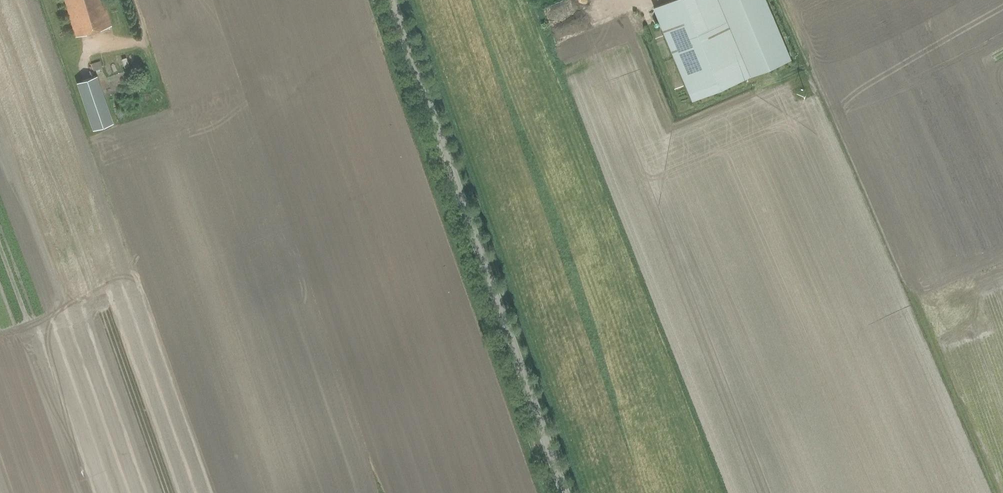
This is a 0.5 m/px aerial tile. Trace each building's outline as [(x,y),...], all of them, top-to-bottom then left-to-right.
[(76,36),(111,26),(103,0),(64,0),(76,36)] [(751,75),(719,0),(671,0),(654,7),(693,100),(751,75)] [(751,75),(792,58),(767,0),(719,0),(751,75)] [(97,76),(104,73),(100,61),(92,64),(96,76),(97,75),(97,76)] [(97,76),(97,75),(96,76),(76,82),(93,130),(113,123),(97,76)]
